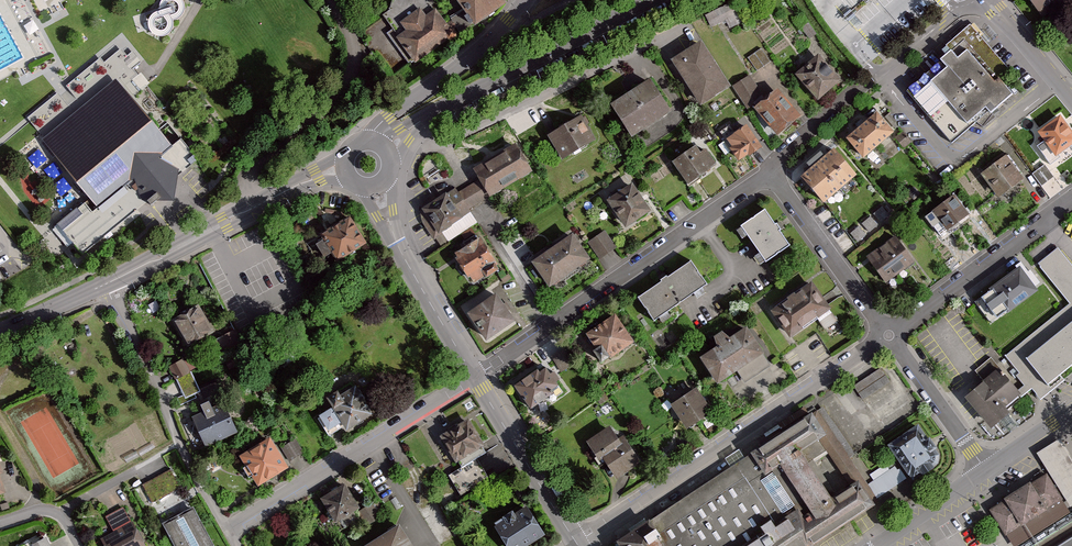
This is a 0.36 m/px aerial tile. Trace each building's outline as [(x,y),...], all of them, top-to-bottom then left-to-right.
[(164,6),(145,16),(156,35),(173,26),(170,19),(189,9),(184,0),(163,0),(161,1),(164,6)] [(473,20),(500,0),(458,0),(473,20)] [(1042,16),(1061,0),(1028,0),(1042,16)] [(705,17),(711,29),(738,15),(731,3),(705,17)] [(414,4),(393,19),(400,29),(391,35),(410,60),(448,33),(429,6),(420,12),(414,4)] [(997,77),(968,44),(960,52),(951,42),(936,55),(945,64),(913,92),(948,133),(986,100),(992,106),(1014,86),(1002,72),(997,77)] [(704,45),(675,64),(703,107),(732,88),(704,45)] [(768,63),(760,51),(748,60),(756,71),(768,63)] [(798,74),(819,101),(843,82),(822,56),(798,74)] [(751,70),(732,85),(749,106),(768,92),(751,70)] [(80,254),(161,188),(198,158),(181,137),(170,147),(114,81),(41,142),(96,207),(90,212),(82,202),(57,223),(67,235),(80,254)] [(672,114),(653,84),(617,106),(636,137),(672,114)] [(802,117),(780,91),(754,112),(777,138),(802,117)] [(897,134),(880,115),(850,141),(867,160),(897,134)] [(1062,117),(1039,134),(1058,158),(1071,147),(1071,129),(1062,117)] [(597,142),(584,119),(551,138),(565,161),(597,142)] [(764,149),(749,127),(728,141),(733,148),(731,150),(741,165),(764,149)] [(534,172),(518,147),(477,172),(482,180),(492,197),(534,172)] [(701,155),(696,149),(673,164),(688,186),(717,166),(707,151),(701,155)] [(860,177),(837,151),(806,177),(829,204),(860,177)] [(999,199),(1025,179),(1008,156),(982,176),(999,199)] [(437,200),(433,194),(426,199),(423,205),(420,211),(422,223),(434,242),(444,235),(443,233),(464,221),(462,219),(471,213),(469,211),(492,197),(482,180),(459,194),(456,189),(437,200)] [(651,212),(633,186),(609,202),(627,228),(651,212)] [(970,216),(956,196),(934,213),(935,215),(927,220),(934,229),(941,224),(947,232),(970,216)] [(857,240),(891,215),(884,205),(850,230),(857,240)] [(793,247),(768,213),(743,231),(768,265),(793,247)] [(352,217),(323,236),(342,265),(371,246),(352,217)] [(576,234),(534,265),(553,291),(595,260),(576,234)] [(615,250),(604,234),(588,244),(599,261),(615,250)] [(917,263),(896,237),(867,260),(888,286),(917,263)] [(484,240),(458,257),(478,287),(504,270),(484,240)] [(1045,241),(1032,252),(1038,260),(1052,249),(1045,241)] [(1005,358),(1019,376),(1016,378),(1023,387),(1018,391),(1001,371),(968,398),(994,430),(1001,424),(1010,416),(1013,414),(1009,409),(1031,391),(1038,400),(1071,372),(1071,267),(1058,250),(1038,266),(1070,305),(1005,358)] [(710,285),(694,262),(640,300),(656,323),(710,285)] [(1040,291),(1022,268),(991,291),(1009,315),(1016,310),(1029,300),(1040,291)] [(834,309),(815,281),(771,310),(790,338),(834,309)] [(500,297),(473,315),(491,341),(518,323),(500,297)] [(214,334),(199,306),(175,319),(190,346),(214,334)] [(635,343),(617,316),(587,336),(595,349),(591,352),(600,366),(635,343)] [(751,328),(734,340),(726,333),(718,338),(722,347),(703,359),(720,385),(768,354),(751,328)] [(183,362),(167,371),(181,396),(175,400),(179,408),(196,398),(194,395),(200,392),(183,362)] [(880,365),(853,383),(864,399),(891,380),(880,365)] [(562,393),(546,369),(515,389),(531,413),(562,393)] [(380,416),(361,382),(330,399),(335,409),(322,416),(331,434),(346,426),(349,433),(380,416)] [(714,414),(698,389),(672,405),(688,430),(714,414)] [(224,405),(194,421),(208,449),(239,434),(224,405)] [(622,545),(817,545),(878,506),(817,414),(620,542),(622,545)] [(1019,427),(1010,416),(1001,424),(1010,435),(1019,427)] [(486,449),(468,421),(439,440),(456,466),(458,465),(461,469),(449,477),(460,495),(488,478),(477,462),(486,456),(483,450),(486,449)] [(626,436),(620,439),(613,427),(588,442),(603,467),(607,465),(617,480),(644,463),(626,436)] [(944,462),(920,427),(891,446),(915,482),(944,462)] [(274,439),(243,458),(261,487),(292,468),(274,439)] [(1061,443),(1045,452),(1039,456),(1070,507),(1071,506),(1071,461),(1061,443)] [(868,476),(880,495),(907,477),(894,458),(868,476)] [(168,472),(141,488),(152,505),(179,490),(168,472)] [(1063,500),(1047,474),(1009,497),(991,508),(1007,534),(1025,523),(1063,500)] [(360,509),(345,486),(322,501),(336,524),(360,509)] [(1063,500),(1025,523),(1007,534),(1014,545),(1020,545),(1071,514),(1063,500)] [(378,518),(371,507),(359,515),(366,526),(378,518)] [(528,507),(516,515),(514,512),(494,525),(508,545),(531,545),(547,536),(528,507)] [(195,508),(164,525),(175,545),(215,545),(195,508)] [(105,520),(113,534),(100,540),(103,545),(145,545),(133,523),(129,525),(122,511),(105,520)] [(402,526),(369,545),(415,545),(402,526)]
